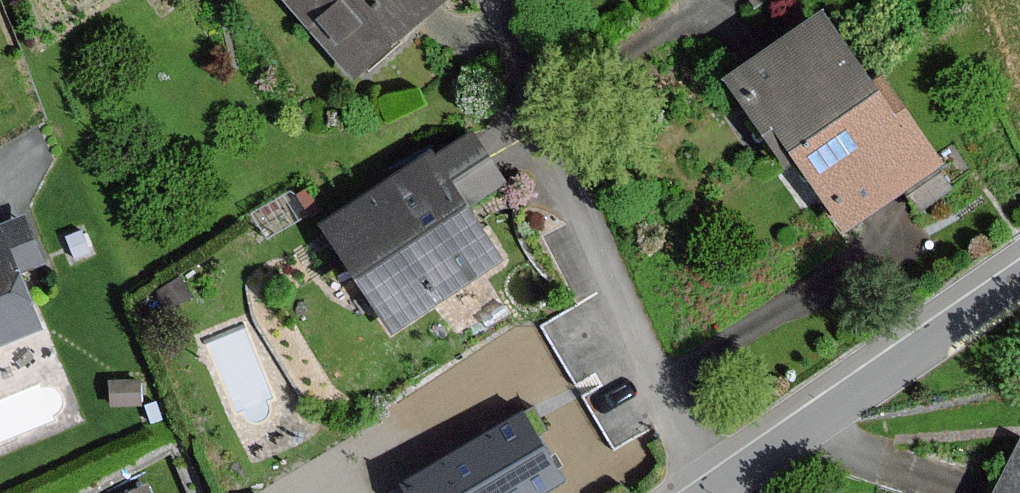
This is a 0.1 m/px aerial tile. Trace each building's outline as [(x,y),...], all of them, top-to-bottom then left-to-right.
[(352,77),(440,0),(284,0),(352,77)] [(720,83),(774,164),(787,156),(872,99),(861,83),(818,18),(720,83)] [(861,83),(872,99),(787,156),(838,232),(936,167),(875,74),(861,83)] [(500,182),(469,136),(430,163),(426,156),(319,229),(391,334),(496,263),(460,210),(500,182)] [(19,217),(0,224),(0,345),(35,331),(2,247),(27,237),(19,217)] [(136,384),(107,385),(108,407),(137,406),(136,384)] [(523,418),(407,485),(412,492),(538,492),(560,480),(523,418)] [(1018,447),(994,492),(1019,492),(1019,448),(1018,447)]
